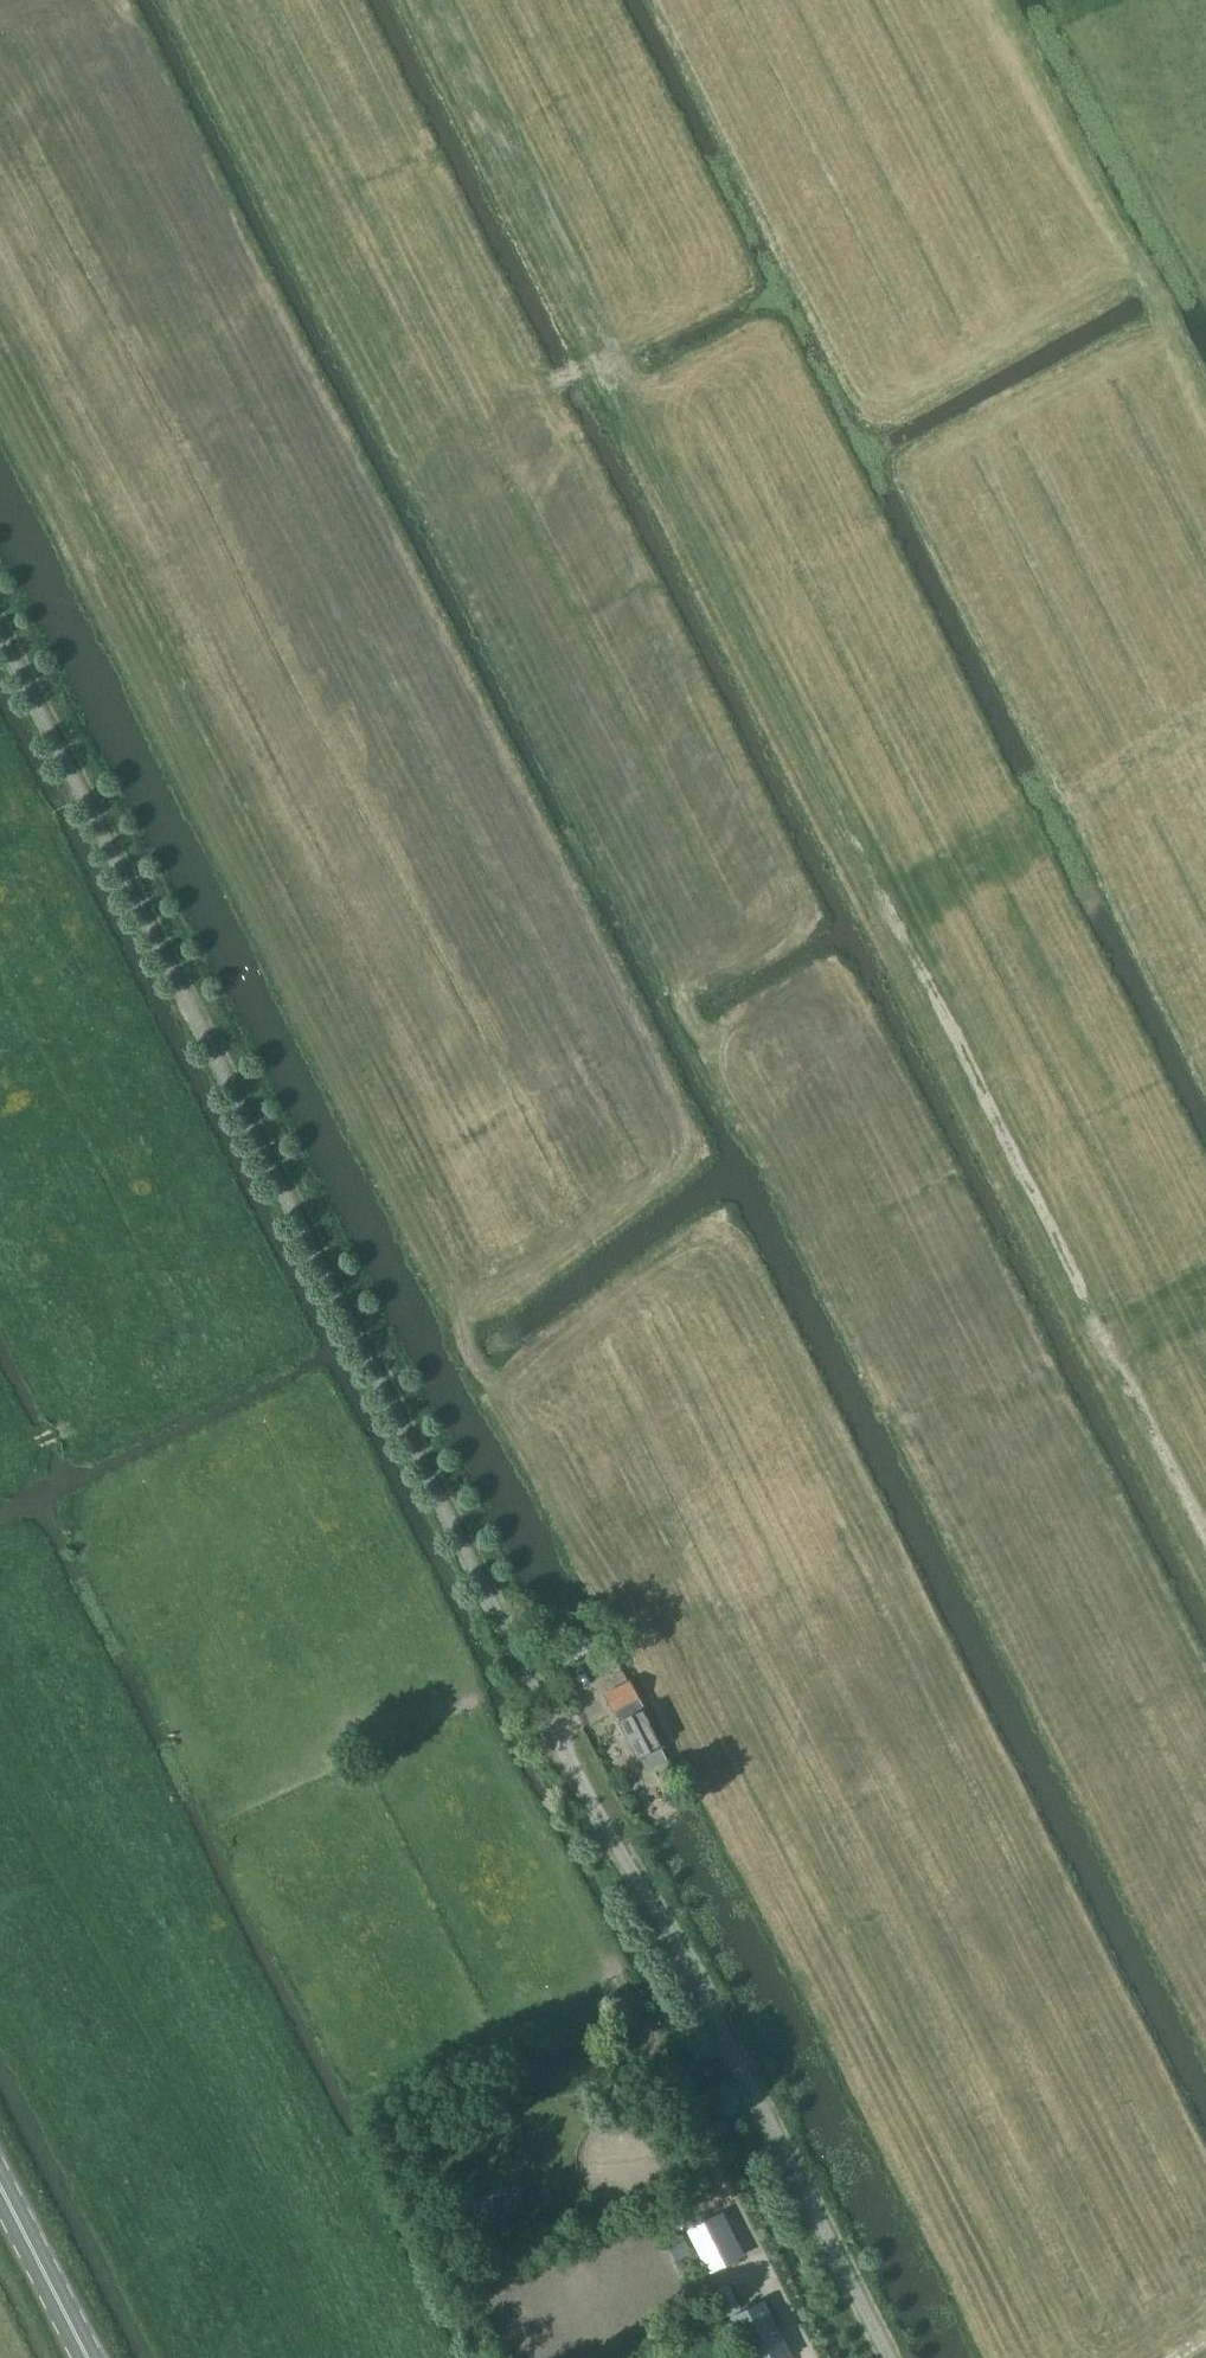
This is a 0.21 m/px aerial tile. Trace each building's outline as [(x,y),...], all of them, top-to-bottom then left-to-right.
[(588,1637),(560,1653),(566,1665),(606,1643),(604,1639),(600,1631),(588,1637)] [(611,1677),(621,1671),(607,1645),(597,1652),(611,1677)] [(635,1699),(638,1697),(629,1680),(603,1694),(612,1711),(615,1710),(620,1719),(617,1720),(625,1736),(627,1734),(639,1756),(660,1745),(648,1723),(651,1722),(643,1706),(640,1708),(635,1699)] [(741,2256),(720,2215),(687,2232),(708,2273),(741,2256)] [(790,2356),(763,2301),(731,2317),(751,2357),(786,2357),(790,2356)]
